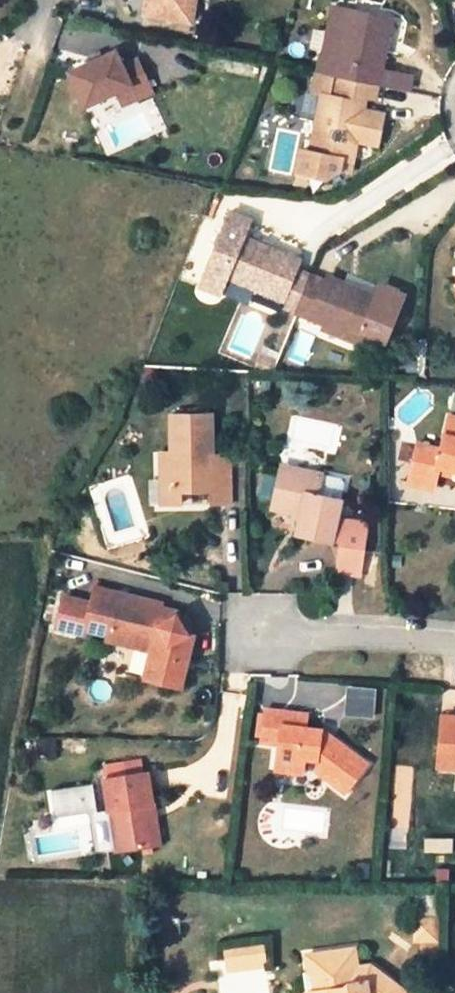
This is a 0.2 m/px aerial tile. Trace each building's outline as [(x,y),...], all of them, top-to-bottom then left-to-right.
[(179,20),(182,0),(145,0),(143,14),(179,20)] [(179,20),(194,23),(199,0),(182,0),(179,20)] [(346,10),(344,22),(333,76),(335,77),(379,86),(381,71),(392,19),(346,10)] [(318,73),(333,76),(344,22),(329,19),(318,73)] [(89,62),(100,57),(96,49),(85,54),(89,62)] [(67,73),(84,107),(93,102),(112,93),(125,86),(133,102),(149,94),(133,61),(118,68),(110,52),(100,57),(89,62),(67,73)] [(407,92),(409,77),(381,71),(379,86),(407,92)] [(375,100),(379,86),(335,77),(331,96),(321,94),(309,150),(301,149),(296,172),(325,178),(337,169),(340,157),(352,159),(356,141),(376,145),(382,115),(362,110),(365,98),(375,100)] [(119,108),(133,102),(125,86),(112,93),(119,108)] [(295,312),(311,275),(295,269),(300,259),(244,236),(251,217),(232,209),(201,287),(220,295),(227,276),(283,300),(280,305),(295,312)] [(324,281),(311,275),(295,312),(324,324),(361,340),(365,331),(393,341),(410,300),(382,289),(379,297),(327,275),(324,281)] [(361,340),(324,324),(322,329),(359,345),(361,340)] [(261,352),(253,371),(271,372),(277,358),(261,352)] [(170,412),(171,452),(171,462),(166,462),(166,479),(180,487),(213,487),(213,499),(230,499),(230,452),(213,452),(212,411),(170,412)] [(408,481),(434,485),(440,464),(454,467),(454,415),(449,414),(441,445),(417,440),(408,481)] [(171,452),(161,452),(162,501),(181,501),(180,487),(166,479),(166,462),(171,462),(171,452)] [(282,466),(281,472),(297,475),(298,470),(282,466)] [(297,475),(281,472),(273,510),(302,516),(298,536),(332,543),(334,535),(340,536),(334,561),(353,565),(362,521),(338,516),(341,502),(317,497),(322,475),(298,470),(297,475)] [(340,495),(342,477),(323,476),(322,493),(340,495)] [(353,565),(334,561),(332,571),(351,575),(353,565)] [(66,595),(58,628),(84,635),(85,629),(109,634),(107,640),(150,650),(143,679),(180,688),(194,635),(187,634),(177,615),(178,609),(161,605),(162,603),(132,595),(122,601),(112,599),(113,590),(96,585),(92,601),(66,595)] [(140,674),(145,653),(134,650),(129,671),(140,674)] [(312,768),(345,793),(367,764),(333,736),(328,744),(321,738),(322,728),(307,726),(308,714),(267,709),(263,741),(275,743),(273,765),(302,768),(303,757),(313,758),(312,768)] [(443,715),(439,767),(454,768),(454,716),(443,715)] [(333,736),(322,728),(321,738),(328,744),(333,736)] [(106,767),(107,778),(142,773),(142,764),(106,767)] [(301,774),(302,768),(273,765),(272,770),(301,774)] [(153,845),(147,804),(154,804),(149,772),(142,773),(107,778),(112,809),(118,850),(153,845)] [(96,782),(54,788),(58,816),(89,811),(92,813),(97,851),(117,848),(118,850),(112,809),(100,810),(96,782)] [(160,844),(154,804),(147,804),(153,845),(160,844)] [(441,939),(441,918),(419,918),(419,939),(441,939)] [(250,969),(246,948),(224,952),(228,972),(250,969)] [(334,952),(334,960),(359,956),(358,948),(334,952)] [(359,956),(334,960),(334,952),(308,955),(311,973),(316,977),(317,991),(308,992),(407,992),(409,991),(374,964),(360,966),(359,956)]
